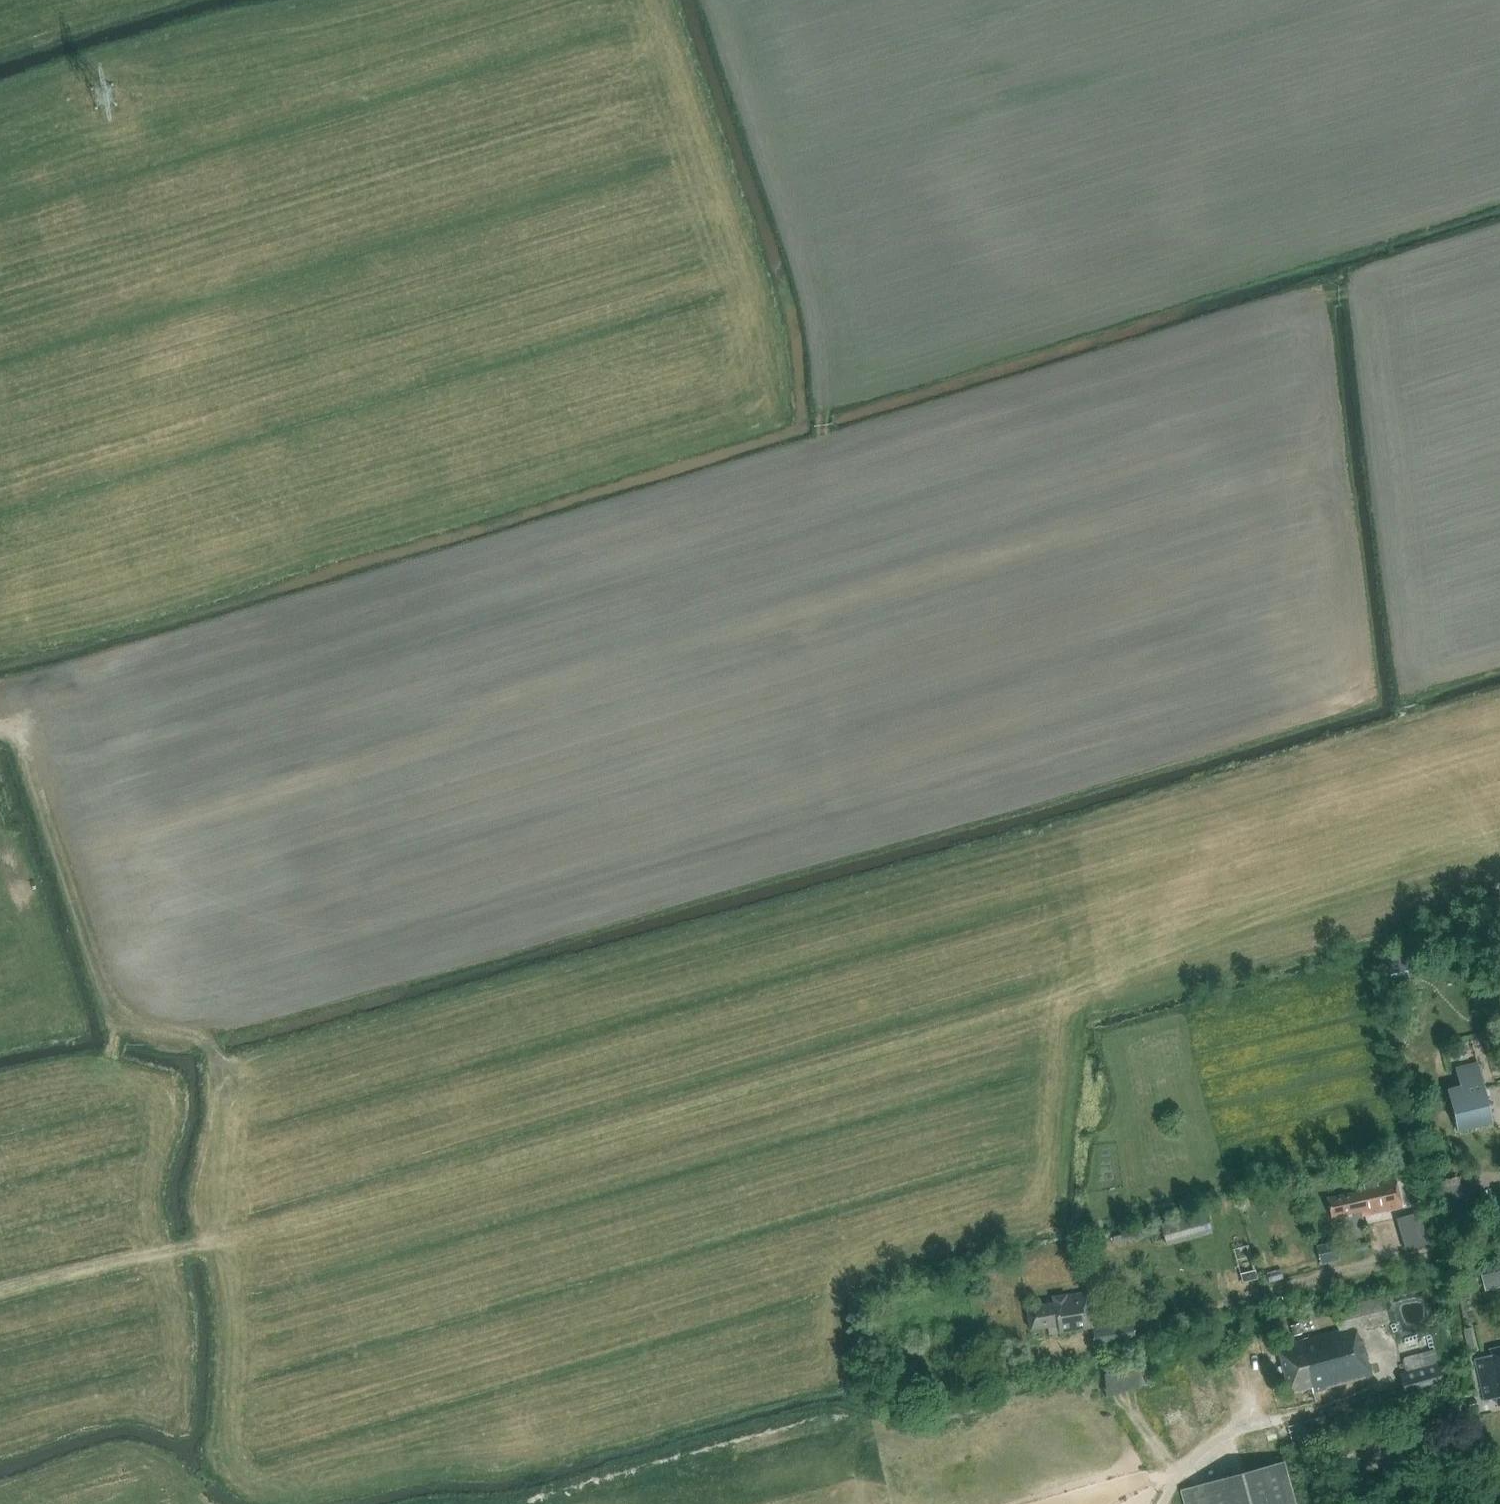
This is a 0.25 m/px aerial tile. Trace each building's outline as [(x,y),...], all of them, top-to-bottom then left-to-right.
[(1447,1091),(1457,1131),(1492,1122),(1478,1064),(1456,1070),(1460,1088),(1447,1091)] [(1457,1177),(1438,1183),(1448,1223),(1468,1218),(1457,1177)] [(1357,1191),(1358,1196),(1328,1203),(1332,1223),(1363,1216),(1364,1221),(1403,1212),(1396,1182),(1357,1191)] [(1212,1230),(1207,1212),(1161,1224),(1166,1243),(1212,1230)] [(1428,1250),(1420,1217),(1396,1222),(1404,1256),(1428,1250)] [(1322,1265),(1341,1263),(1338,1242),(1319,1245),(1322,1265)] [(1053,1298),(1054,1305),(1027,1309),(1030,1329),(1048,1327),(1048,1333),(1089,1327),(1084,1293),(1053,1298)] [(1334,1313),(1339,1329),(1276,1346),(1289,1395),(1310,1390),(1312,1396),(1372,1379),(1362,1345),(1359,1346),(1356,1334),(1387,1326),(1381,1301),(1334,1313)] [(1135,1339),(1131,1320),(1092,1327),(1096,1346),(1135,1339)] [(1290,1326),(1293,1336),(1301,1334),(1299,1324),(1290,1326)] [(1402,1358),(1406,1371),(1437,1363),(1434,1349),(1402,1358)] [(1474,1362),(1483,1402),(1495,1399),(1497,1407),(1499,1407),(1499,1356),(1474,1362)] [(1444,1389),(1437,1366),(1400,1377),(1407,1401),(1444,1389)] [(1104,1376),(1108,1400),(1153,1394),(1150,1370),(1104,1376)] [(1456,1425),(1451,1410),(1439,1413),(1443,1428),(1456,1425)] [(1334,1437),(1322,1440),(1324,1445),(1330,1471),(1342,1468),(1335,1441),(1334,1437)] [(1283,1463),(1180,1491),(1184,1503),(1294,1503),(1283,1463)]
